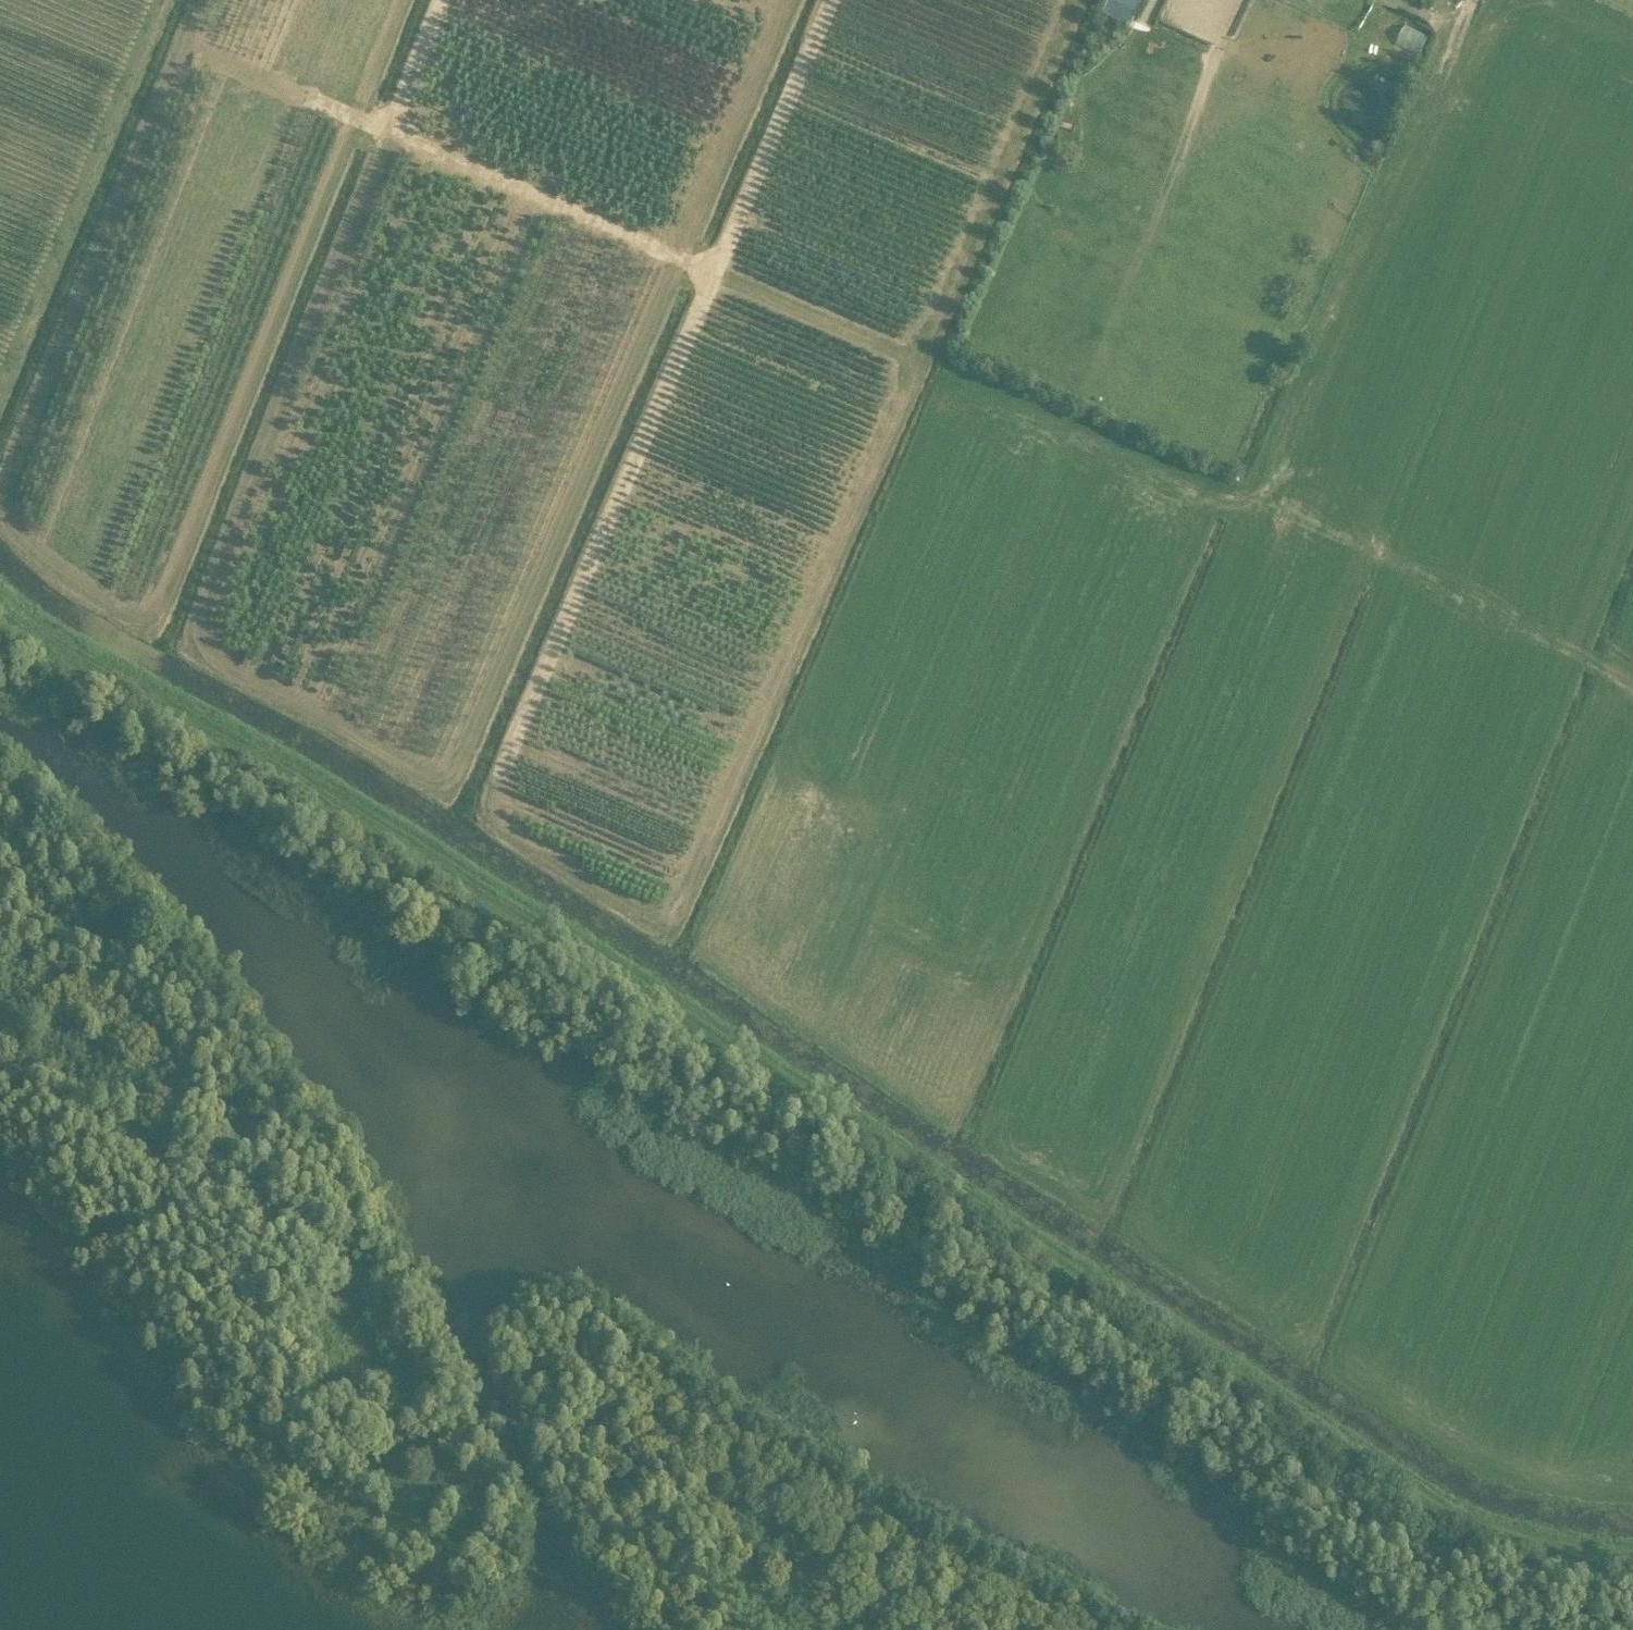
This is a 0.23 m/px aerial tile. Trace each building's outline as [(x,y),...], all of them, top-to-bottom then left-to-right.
[(1138,13),(1144,0),(1111,0),(1138,13)] [(1420,55),(1429,35),(1405,24),(1396,45),(1420,55)]
